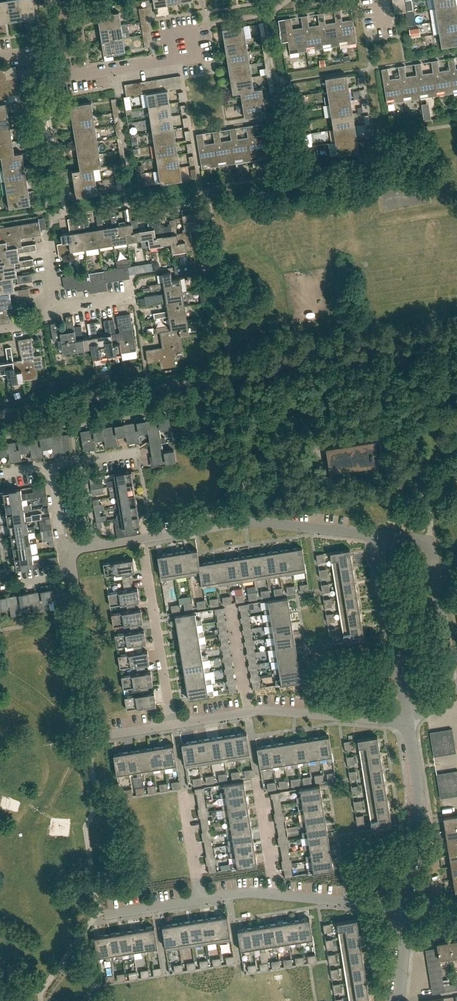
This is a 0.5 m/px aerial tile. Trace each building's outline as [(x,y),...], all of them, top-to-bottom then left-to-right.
[(10,21),(6,0),(2,0),(0,0),(0,22),(10,21)] [(10,21),(22,19),(19,0),(6,0),(10,21)] [(22,19),(36,17),(33,0),(19,0),(22,19)] [(456,17),(456,6),(456,4),(435,8),(437,21),(456,17)] [(341,9),(334,11),(336,22),(340,45),(339,41),(347,40),(348,44),(357,42),(353,19),(343,21),(341,9)] [(100,28),(121,24),(119,11),(98,15),(100,28)] [(318,13),(319,24),(323,48),(324,48),(323,44),(330,42),(331,46),(340,45),(336,22),(326,23),(324,12),(318,13)] [(308,15),(301,16),(303,27),(307,50),(306,46),(314,45),(315,49),(323,48),(319,24),(309,26),(308,15)] [(297,48),(298,52),(307,50),(303,27),(293,28),(291,17),(278,19),(280,31),(281,42),(288,41),(290,53),(290,49),(297,48)] [(456,31),(456,17),(437,21),(440,33),(456,31)] [(121,24),(100,28),(102,41),(124,37),(123,31),(129,30),(128,23),(121,24)] [(225,41),(246,38),(244,25),(223,28),(225,41)] [(409,30),(410,37),(420,35),(419,28),(409,30)] [(440,33),(442,46),(456,44),(456,31),(440,33)] [(124,37),(102,41),(104,54),(126,50),(124,37)] [(227,54),(248,51),(246,38),(225,41),(227,54)] [(229,67),(250,64),(248,51),(227,54),(229,67)] [(448,58),(450,69),(453,93),(454,92),(453,89),(456,88),(456,68),(454,57),(448,58)] [(450,69),(439,71),(438,60),(431,61),(433,72),(437,95),(437,91),(444,90),(445,94),(453,93),(450,69)] [(421,62),(414,63),(416,74),(417,74),(420,98),(421,98),(420,94),(428,93),(428,96),(437,95),(433,72),(423,73),(421,62)] [(231,80),(252,76),(250,64),(229,67),(231,80)] [(404,65),(398,66),(400,77),(404,100),(403,96),(411,95),(412,99),(420,98),(417,74),(416,74),(406,76),(404,65)] [(394,98),(395,102),(404,100),(400,77),(390,79),(388,68),(381,69),(387,103),(387,99),(394,98)] [(327,91),(349,87),(347,74),(325,78),(327,91)] [(254,89),(252,76),(231,80),(233,93),(241,92),(241,91),(254,89)] [(329,104),(351,100),(349,87),(327,91),(329,104)] [(264,101),(262,88),(254,89),(241,91),(241,92),(243,104),(264,101)] [(149,106),(170,103),(168,89),(166,90),(160,91),(154,92),(149,93),(147,93),(149,106)] [(264,101),(243,104),(245,117),(266,114),(265,106),(270,105),(269,100),(264,101)] [(331,116),(353,113),(351,100),(329,104),(331,116)] [(8,115),(6,102),(0,103),(0,117),(8,115)] [(72,118),(94,115),(91,102),(70,105),(72,118)] [(151,119),(172,115),(170,103),(149,106),(151,119)] [(430,112),(423,113),(424,120),(424,121),(431,120),(431,119),(430,112)] [(333,129),(355,126),(353,113),(331,116),(333,129)] [(11,128),(8,115),(0,117),(0,130),(11,128)] [(74,131),(96,128),(94,115),(72,118),(74,131)] [(153,132),(174,128),(172,115),(151,119),(153,132)] [(248,137),(252,160),(253,162),(260,160),(260,159),(269,157),(265,134),(254,136),(253,125),(246,126),(248,137)] [(336,142),(357,138),(355,126),(333,129),(336,142)] [(231,139),(232,139),(236,163),(235,159),(243,158),(243,161),(252,160),(248,137),(238,138),(236,127),(230,128),(231,139)] [(13,141),(11,128),(0,130),(0,143),(13,141)] [(76,144),(98,140),(96,128),(74,131),(76,144)] [(155,144),(176,141),(174,128),(153,132),(155,144)] [(215,142),(219,165),(219,161),(226,160),(227,164),(236,163),(232,139),(231,139),(221,141),(219,130),(213,131),(215,142)] [(210,163),(210,167),(219,165),(215,142),(205,144),(203,133),(197,134),(202,168),(203,168),(202,164),(210,163)] [(357,138),(336,142),(338,155),(359,151),(357,138)] [(78,157),(100,153),(98,140),(76,144),(78,157)] [(15,153),(13,141),(0,143),(0,156),(1,156),(15,154),(15,153)] [(157,157),(178,154),(176,141),(155,144),(157,157)] [(3,169),(24,165),(22,152),(15,153),(15,154),(1,156),(3,169)] [(80,169),(94,167),(102,166),(100,153),(78,157),(80,169)] [(159,170),(180,167),(178,154),(157,157),(159,170)] [(5,182),(27,178),(24,165),(3,169),(5,182)] [(74,184),(96,180),(94,167),(80,169),(72,170),(74,184)] [(182,180),(180,167),(159,170),(161,183),(182,180)] [(7,194),(29,191),(27,178),(5,182),(7,194)] [(96,180),(74,184),(76,197),(98,193),(98,192),(96,180)] [(29,191),(7,194),(9,207),(31,204),(29,191)] [(142,239),(140,230),(139,230),(133,231),(131,220),(129,209),(124,209),(126,224),(118,225),(117,225),(119,234),(126,233),(127,241),(142,239)] [(117,225),(118,225),(115,211),(110,212),(112,226),(103,227),(105,237),(112,235),(113,244),(127,241),(126,233),(119,234),(117,225)] [(103,227),(101,213),(96,214),(98,228),(89,229),(90,239),(98,238),(99,246),(113,244),(112,235),(105,237),(103,227)] [(185,241),(186,249),(201,247),(195,213),(182,215),(185,232),(177,233),(178,242),(185,241)] [(164,244),(162,235),(156,236),(153,222),(152,214),(147,215),(149,229),(140,230),(142,239),(148,238),(149,244),(149,246),(164,244)] [(89,229),(87,215),(82,216),(84,230),(75,232),(76,241),(84,240),(85,248),(99,246),(98,238),(90,239),(89,229)] [(75,232),(73,218),(68,218),(70,232),(61,234),(62,243),(57,244),(59,256),(63,255),(72,254),(71,250),(85,248),(84,240),(76,241),(75,232)] [(171,243),(172,252),(186,249),(185,241),(178,242),(177,233),(174,219),(169,220),(170,225),(161,227),(160,221),(153,222),(156,236),(162,235),(164,244),(171,243)] [(22,245),(21,236),(26,236),(41,234),(39,221),(0,227),(0,237),(1,242),(7,241),(8,248),(22,246),(22,245)] [(22,245),(22,246),(8,248),(7,241),(1,242),(0,242),(0,256),(4,256),(5,263),(20,260),(19,260),(18,252),(37,249),(35,243),(22,245)] [(19,260),(20,260),(5,263),(4,256),(0,256),(0,270),(2,270),(3,277),(17,275),(16,267),(34,264),(33,258),(19,260)] [(106,282),(112,281),(110,269),(103,270),(104,271),(105,278),(106,282)] [(0,292),(14,290),(13,283),(33,280),(31,273),(17,275),(3,277),(2,270),(0,270),(0,290),(0,292)] [(93,280),(99,279),(105,278),(104,271),(89,273),(90,280),(93,280)] [(174,293),(183,292),(180,277),(172,279),(171,271),(162,273),(163,282),(149,285),(150,290),(164,288),(164,287),(172,286),(174,293)] [(77,290),(83,289),(81,278),(75,279),(75,281),(76,287),(77,290)] [(176,307),(185,306),(183,292),(174,293),(172,286),(164,287),(164,288),(165,293),(144,296),(146,305),(166,302),(166,301),(175,300),(176,307)] [(14,290),(0,292),(0,290),(0,307),(12,305),(11,297),(29,294),(28,288),(14,290)] [(187,320),(185,306),(176,307),(175,300),(166,301),(166,302),(167,310),(153,313),(154,318),(168,316),(177,314),(178,321),(187,320)] [(12,305),(0,307),(0,322),(10,320),(8,312),(26,309),(25,302),(12,305)] [(114,329),(111,330),(111,334),(112,343),(120,342),(121,352),(136,350),(131,322),(130,313),(119,315),(116,315),(116,316),(117,318),(118,327),(119,327),(120,332),(114,333),(114,329)] [(189,334),(187,320),(178,321),(177,314),(168,316),(170,325),(156,327),(156,332),(160,332),(160,331),(180,328),(181,336),(189,334)] [(84,348),(83,338),(76,339),(72,315),(66,316),(68,330),(60,332),(58,322),(50,323),(53,340),(61,339),(63,351),(84,348)] [(111,334),(111,330),(109,319),(104,320),(106,334),(97,336),(98,346),(106,344),(107,354),(121,352),(120,342),(112,343),(111,334)] [(97,336),(95,322),(89,322),(92,337),(83,338),(84,348),(91,347),(93,357),(107,354),(106,344),(98,346),(97,336)] [(81,325),(74,326),(76,338),(83,337),(81,325)] [(183,349),(181,336),(180,328),(160,331),(160,332),(162,347),(146,349),(148,362),(160,360),(161,367),(176,365),(174,351),(183,349)] [(21,370),(23,380),(37,377),(36,367),(43,366),(41,354),(34,355),(31,337),(18,339),(20,354),(21,354),(21,359),(13,360),(13,361),(14,371),(21,370)] [(13,360),(11,346),(5,347),(8,361),(0,363),(0,372),(0,373),(7,372),(8,382),(23,380),(21,370),(14,371),(13,361),(13,360)] [(150,444),(162,442),(166,442),(165,437),(161,437),(159,429),(170,427),(169,417),(146,420),(148,431),(150,444)] [(138,432),(148,431),(146,420),(125,424),(126,434),(127,444),(142,441),(141,441),(138,438),(138,432)] [(116,436),(126,434),(125,424),(103,427),(104,438),(106,447),(120,445),(120,444),(119,444),(117,441),(116,436)] [(94,439),(104,438),(103,427),(81,431),(84,451),(98,448),(97,448),(95,445),(94,439)] [(42,448),(42,447),(52,446),(53,451),(52,455),(51,455),(51,456),(66,453),(64,442),(70,442),(69,435),(63,436),(62,434),(40,437),(42,448)] [(44,457),(42,447),(42,448),(40,437),(18,441),(20,451),(31,449),(31,455),(30,458),(29,459),(44,457)] [(330,472),(379,465),(375,440),(326,447),(330,472)] [(20,451),(18,441),(0,444),(0,454),(9,453),(10,458),(8,462),(7,462),(8,463),(22,460),(20,451)] [(162,442),(150,444),(153,464),(176,460),(174,450),(163,452),(162,442)] [(133,482),(132,475),(133,471),(134,471),(134,470),(114,473),(115,480),(107,481),(108,486),(116,485),(133,482)] [(135,493),(134,486),(135,482),(136,482),(136,481),(133,482),(116,485),(117,491),(110,492),(111,497),(118,496),(135,493)] [(5,502),(22,500),(29,498),(28,494),(21,495),(20,488),(1,491),(1,492),(4,495),(5,502)] [(137,504),(136,497),(137,493),(137,492),(135,493),(118,496),(119,502),(117,502),(115,506),(115,507),(119,507),(137,504)] [(7,513),(24,511),(31,509),(30,505),(23,506),(22,500),(5,502),(2,502),(2,503),(3,503),(5,506),(6,513),(7,513)] [(139,515),(137,508),(139,504),(139,503),(137,504),(119,507),(120,513),(119,513),(116,517),(117,518),(121,518),(139,515)] [(5,514),(7,517),(8,524),(26,521),(27,521),(32,520),(31,516),(25,516),(24,511),(7,513),(6,513),(4,513),(4,514),(5,514)] [(139,515),(121,518),(123,529),(140,526),(139,519),(140,515),(141,515),(141,514),(139,515)] [(11,535),(29,532),(35,531),(34,526),(28,527),(27,521),(26,521),(8,524),(7,524),(7,525),(8,525),(10,528),(11,535)] [(13,546),(30,543),(37,542),(36,537),(30,538),(29,532),(11,535),(9,535),(9,536),(10,536),(12,539),(13,546)] [(15,557),(32,554),(39,553),(38,548),(31,549),(30,543),(13,546),(10,546),(11,547),(14,550),(15,557)] [(289,549),(293,574),(306,572),(302,547),(289,549)] [(199,564),(199,563),(197,549),(184,551),(188,576),(200,574),(201,574),(199,564)] [(280,576),(293,574),(289,549),(276,551),(280,576)] [(333,567),(352,564),(350,549),(330,552),(333,567)] [(175,578),(188,576),(184,551),(171,553),(175,578)] [(267,578),(280,576),(276,551),(263,553),(267,578)] [(162,580),(175,578),(171,553),(158,556),(162,580)] [(254,580),(267,578),(263,553),(250,555),(254,580)] [(318,562),(325,561),(323,553),(316,554),(318,562)] [(15,557),(12,557),(12,558),(13,558),(15,561),(16,568),(34,566),(32,554),(15,557)] [(241,582),(254,580),(250,555),(237,557),(241,582)] [(58,556),(33,560),(34,566),(33,566),(34,567),(34,568),(48,565),(59,563),(58,556)] [(229,584),(241,582),(237,557),(225,559),(229,584)] [(133,559),(103,563),(105,574),(105,576),(135,571),(133,559)] [(216,586),(229,584),(225,559),(212,561),(216,586)] [(202,588),(216,586),(212,561),(199,563),(199,564),(201,574),(200,574),(202,588)] [(335,582),(355,579),(352,564),(333,567),(335,582)] [(320,578),(327,577),(326,568),(319,570),(320,578)] [(337,597),(357,594),(355,579),(335,582),(337,597)] [(301,592),(309,590),(308,583),(300,585),(301,592)] [(322,592),(330,591),(328,583),(321,584),(322,592)] [(288,594),(296,593),(295,585),(287,587),(288,594)] [(67,607),(63,587),(41,591),(43,601),(49,600),(50,610),(67,607)] [(275,596),(283,595),(282,587),(274,589),(275,596)] [(140,601),(138,588),(108,593),(110,606),(126,603),(134,602),(140,601)] [(262,598),(270,597),(269,590),(261,591),(262,598)] [(45,610),(43,601),(41,591),(19,594),(21,605),(21,604),(32,603),(33,612),(31,612),(31,613),(45,610)] [(249,600),(257,599),(256,592),(248,593),(249,600)] [(21,604),(21,605),(19,594),(0,597),(0,608),(10,606),(11,615),(9,616),(23,614),(21,604)] [(236,602),(245,601),(243,594),(235,595),(236,602)] [(340,612),(359,609),(357,594),(337,597),(340,612)] [(224,604),(232,603),(231,596),(222,597),(224,604)] [(269,608),(264,609),(265,614),(270,613),(290,609),(288,597),(268,600),(269,608)] [(211,606),(219,605),(218,598),(210,599),(211,606)] [(325,607),(332,606),(331,598),(324,599),(325,607)] [(198,608),(206,607),(205,600),(197,601),(198,608)] [(185,610),(193,609),(192,602),(184,603),(185,610)] [(172,612),(180,611),(179,604),(171,605),(172,612)] [(143,622),(141,609),(111,614),(113,626),(130,624),(138,622),(143,622)] [(271,620),(266,621),(267,626),(272,625),(272,624),(292,621),(290,609),(270,613),(271,620)] [(342,627),(362,623),(359,609),(340,612),(342,627)] [(195,612),(175,615),(177,627),(197,624),(197,625),(202,624),(202,619),(196,620),(195,612)] [(327,622),(334,621),(333,613),(326,614),(327,622)] [(294,633),(292,621),(272,624),(272,625),(273,632),(268,633),(269,638),(274,637),(274,636),(294,633)] [(362,623),(342,627),(344,642),(364,639),(362,623)] [(203,631),(198,632),(197,625),(197,624),(177,627),(179,639),(199,636),(204,636),(203,631)] [(330,637),(337,636),(335,628),(328,629),(330,637)] [(146,642),(144,630),(115,635),(117,647),(133,644),(141,643),(146,642)] [(270,645),(270,649),(276,649),(276,648),(295,645),(294,633),(274,636),(274,637),(275,644),(270,645)] [(205,643),(200,644),(199,636),(179,639),(181,651),(201,648),(206,647),(205,643)] [(272,657),(272,661),(278,660),(297,657),(295,645),(276,648),(276,649),(277,656),(272,657)] [(207,655),(202,656),(201,648),(181,651),(183,663),(203,660),(208,659),(207,655)] [(148,651),(118,655),(120,668),(136,665),(144,664),(150,663),(148,651)] [(273,668),(274,673),(279,672),(299,669),(297,657),(278,660),(279,668),(273,668)] [(204,667),(203,660),(183,663),(185,675),(205,672),(210,671),(209,667),(204,667)] [(276,685),(301,681),(299,669),(279,672),(281,679),(275,680),(276,685)] [(140,686),(148,685),(153,684),(151,671),(121,676),(123,689),(140,686)] [(211,678),(206,679),(205,672),(185,675),(187,687),(206,683),(206,684),(212,683),(211,678)] [(213,690),(208,691),(206,684),(206,683),(187,687),(189,699),(214,695),(213,690)] [(125,697),(127,709),(156,705),(156,704),(154,692),(125,697)] [(233,735),(237,759),(251,757),(247,732),(233,735)] [(224,761),(237,759),(233,735),(221,737),(224,761)] [(320,757),(327,756),(328,761),(333,761),(331,748),(329,735),(317,737),(320,757)] [(360,754),(380,751),(377,736),(358,739),(360,754)] [(212,763),(224,761),(221,737),(208,739),(212,763)] [(321,762),(320,757),(317,737),(305,739),(308,759),(316,758),(316,763),(321,762)] [(199,765),(212,763),(208,739),(195,741),(199,765)] [(309,764),(308,759),(305,739),(293,741),(296,761),(297,761),(304,760),(305,765),(309,764)] [(345,749),(352,748),(351,740),(347,741),(344,741),(345,749)] [(185,768),(199,765),(195,741),(182,743),(185,768)] [(297,766),(297,761),(296,761),(293,741),(281,743),(284,763),(285,763),(292,762),(293,767),(297,766)] [(286,768),(285,763),(284,763),(281,743),(269,745),(272,765),(273,765),(280,764),(281,769),(286,768)] [(165,766),(172,765),(173,770),(178,769),(174,744),(161,746),(165,766)] [(274,770),(273,765),(272,765),(269,745),(257,747),(260,767),(268,766),(269,771),(274,770)] [(166,771),(165,766),(161,746),(150,748),(153,768),(160,767),(161,772),(166,771)] [(154,773),(153,768),(150,748),(138,750),(141,770),(148,769),(149,774),(154,773)] [(142,775),(141,770),(138,750),(126,752),(129,772),(137,771),(138,776),(142,775)] [(362,769),(382,766),(380,751),(360,754),(362,769)] [(130,777),(129,772),(126,752),(113,754),(117,774),(125,772),(126,778),(130,777)] [(348,765),(355,764),(353,755),(346,757),(348,765)] [(365,784),(385,781),(382,766),(362,769),(365,784)] [(246,777),(254,776),(253,769),(244,770),(246,777)] [(350,780),(357,778),(356,770),(349,771),(350,780)] [(232,779),(240,778),(239,771),(231,772),(232,779)] [(328,780),(336,779),(335,772),(327,773),(328,780)] [(219,781),(228,780),(226,773),(218,774),(219,781)] [(316,782),(324,781),(322,774),(314,775),(316,782)] [(207,783),(215,782),(214,775),(205,776),(207,783)] [(304,784),(312,783),(311,776),(303,777),(304,784)] [(194,786),(202,784),(201,777),(193,778),(194,786)] [(292,786),(300,785),(299,778),(291,779),(292,786)] [(280,788),(288,787),(287,780),(279,781),(280,788)] [(173,789),(181,788),(180,781),(172,782),(173,789)] [(220,793),(221,797),(226,797),(226,796),(246,793),(244,781),(224,784),(225,792),(220,793)] [(367,799),(387,796),(385,781),(365,784),(367,799)] [(268,790),(276,789),(275,782),(267,783),(268,790)] [(160,791),(168,790),(167,783),(159,784),(160,791)] [(148,793),(157,792),(155,785),(147,786),(148,793)] [(296,798),(297,802),(302,801),(322,798),(320,785),(300,789),(302,797),(296,798)] [(352,794),(359,793),(358,785),(351,786),(352,794)] [(137,795),(145,794),(144,786),(135,788),(137,795)] [(125,797),(133,796),(132,788),(124,790),(125,797)] [(222,805),(223,809),(228,808),(248,805),(246,793),(226,796),(226,797),(227,804),(222,805)] [(370,814),(389,810),(387,796),(367,799),(370,814)] [(298,809),(299,814),(304,813),(324,810),(322,798),(302,801),(303,809),(298,809)] [(355,809),(362,808),(361,800),(353,801),(355,809)] [(224,817),(225,821),(230,820),(250,817),(248,805),(228,808),(229,816),(224,817)] [(300,821),(301,826),(306,825),(326,821),(324,810),(304,813),(305,820),(300,821)] [(389,810),(370,814),(372,829),(392,826),(389,810)] [(357,824),(364,823),(363,815),(356,816),(357,824)] [(446,830),(456,828),(456,816),(444,818),(446,830)] [(226,828),(227,833),(232,832),(252,829),(250,817),(230,820),(231,828),(226,828)] [(302,833),(303,838),(308,837),(308,836),(328,833),(326,821),(306,825),(307,832),(302,833)] [(446,830),(448,842),(456,841),(456,828),(446,830)] [(228,840),(228,845),(234,844),(253,841),(252,829),(232,832),(233,839),(228,840)] [(304,845),(305,849),(310,849),(310,848),(330,845),(328,833),(308,836),(308,837),(309,844),(304,845)] [(230,852),(230,857),(236,856),(255,852),(253,841),(234,844),(235,851),(230,852)] [(450,854),(456,853),(456,841),(448,842),(450,854)] [(306,857),(306,861),(312,860),(331,857),(330,845),(310,848),(310,849),(311,856),(306,857)] [(232,869),(257,865),(255,852),(236,856),(237,863),(231,864),(232,868),(232,869)] [(308,873),(333,869),(331,857),(312,860),(313,868),(308,869),(308,873)] [(231,940),(227,915),(214,917),(218,942),(231,940)] [(214,917),(201,920),(205,944),(218,942),(214,917)] [(314,943),(310,918),(297,920),(300,940),(301,940),(308,939),(309,944),(314,943)] [(337,922),(339,938),(359,934),(357,919),(337,922)] [(192,946),(205,944),(201,920),(188,922),(192,946)] [(300,940),(297,920),(285,922),(289,942),(296,940),(297,946),(302,945),(301,940),(300,940)] [(188,922),(176,924),(179,948),(192,946),(188,922)] [(289,942),(285,922),(274,924),(277,944),(284,942),(285,948),(290,947),(289,942)] [(330,923),(323,924),(324,933),(331,931),(330,923)] [(166,950),(179,948),(176,924),(162,926),(166,950)] [(277,944),(274,924),(262,926),(265,946),(265,945),(273,944),(273,950),(278,949),(277,944)] [(265,946),(262,926),(250,928),(253,947),(261,946),(262,952),(266,951),(265,945),(265,946)] [(158,952),(154,927),(142,929),(145,949),(146,949),(153,947),(154,953),(158,952)] [(250,953),(254,953),(253,947),(250,928),(238,930),(241,949),(249,948),(250,953)] [(142,955),(146,954),(146,949),(145,949),(142,929),(130,931),(133,950),(134,950),(141,949),(142,955)] [(130,956),(135,956),(134,950),(133,950),(130,931),(118,933),(122,952),(129,951),(130,956)] [(122,952),(118,933),(107,935),(110,954),(117,953),(118,958),(123,958),(122,952)] [(359,934),(339,938),(342,952),(361,949),(359,934)] [(106,960),(111,960),(110,954),(107,935),(94,937),(97,956),(106,955),(106,960)] [(326,938),(325,938),(327,948),(334,947),(332,939),(326,940),(326,938)] [(453,961),(452,957),(450,941),(437,943),(438,948),(439,953),(440,959),(447,957),(448,962),(453,961)] [(342,952),(344,967),(364,964),(361,949),(342,952)] [(328,955),(328,953),(329,963),(336,962),(335,954),(328,955)] [(316,954),(307,956),(309,963),(317,962),(317,961),(316,954)] [(234,956),(226,957),(227,964),(235,963),(234,956)] [(295,958),(296,965),(304,964),(303,956),(295,958)] [(213,966),(222,965),(220,958),(212,959),(213,966)] [(283,960),(284,967),(292,965),(291,958),(283,960)] [(201,968),(209,967),(208,960),(199,961),(201,968)] [(279,960),(271,962),(272,969),(281,967),(279,960)] [(188,970),(196,969),(195,962),(187,963),(188,970)] [(268,962),(259,963),(261,971),(269,969),(268,962)] [(175,972),(183,971),(182,964),(174,965),(175,972)] [(256,964),(248,965),(249,972),(257,971),(256,964)] [(347,982),(366,979),(364,964),(344,967),(347,982)] [(161,967),(153,968),(154,976),(162,974),(161,967)] [(331,969),(330,968),(332,977),(338,976),(337,968),(331,969)] [(149,969),(140,970),(142,978),(150,976),(149,969)] [(137,971),(129,972),(130,979),(138,978),(137,971)] [(125,973),(117,974),(118,981),(126,980),(125,973)] [(113,975),(105,976),(106,983),(114,982),(113,975)] [(366,979),(347,982),(349,997),(369,994),(366,979)] [(333,984),(333,983),(332,983),(334,992),(341,991),(339,983),(333,984)]
